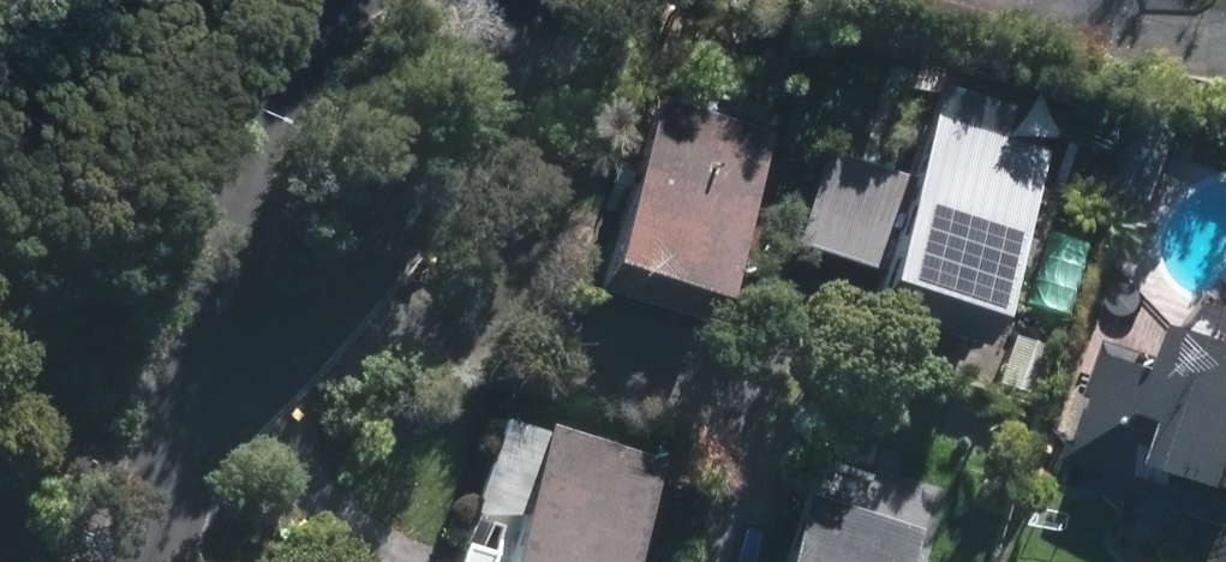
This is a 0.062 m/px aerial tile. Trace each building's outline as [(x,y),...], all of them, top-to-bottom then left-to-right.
[(749,147),(662,119),(609,281),(696,310),(749,147)] [(1023,165),(936,137),(884,300),(972,328),(1023,165)] [(1195,334),(1182,376),(1119,357),(1091,448),(1144,464),(1152,440),(1196,453),(1189,477),(1225,489),(1225,343),(1195,334)] [(551,436),(513,561),(608,561),(639,462),(551,436)] [(814,518),(801,561),(897,561),(902,545),(814,518)]
